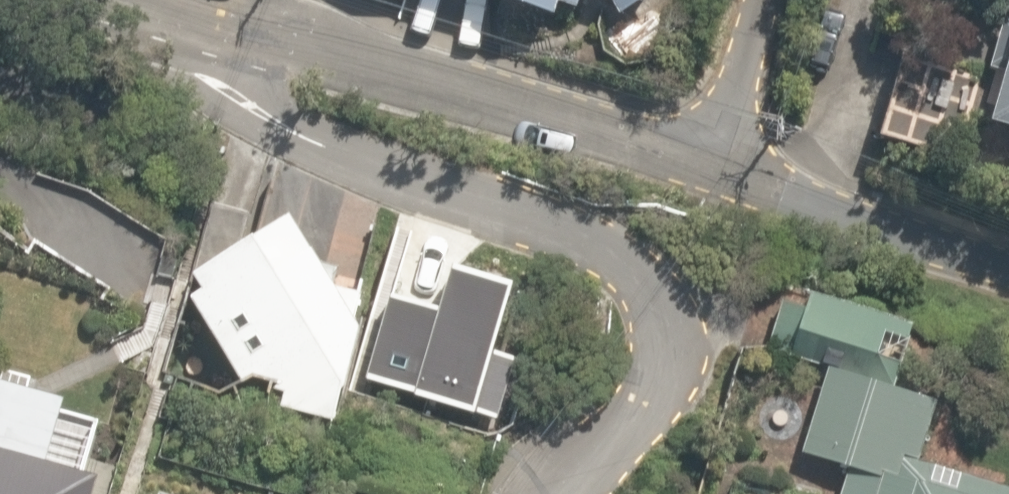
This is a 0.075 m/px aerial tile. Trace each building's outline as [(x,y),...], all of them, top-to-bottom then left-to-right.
[(480,13),(539,30),(544,9),(570,16),(574,2),(602,10),(593,45),(651,61),(668,0),(431,0),(480,13)] [(976,148),(1008,156),(1008,21),(976,148)] [(289,391),(289,404),(337,412),(364,312),(305,203),(179,270),(232,375),(289,391)] [(906,328),(784,293),(770,343),(892,378),(906,328)] [(907,461),(926,395),(823,367),(795,465),(837,476),(832,493),(1008,493),(1008,490),(907,461)] [(117,468),(53,450),(69,394),(0,374),(0,493),(110,493),(117,468)]
